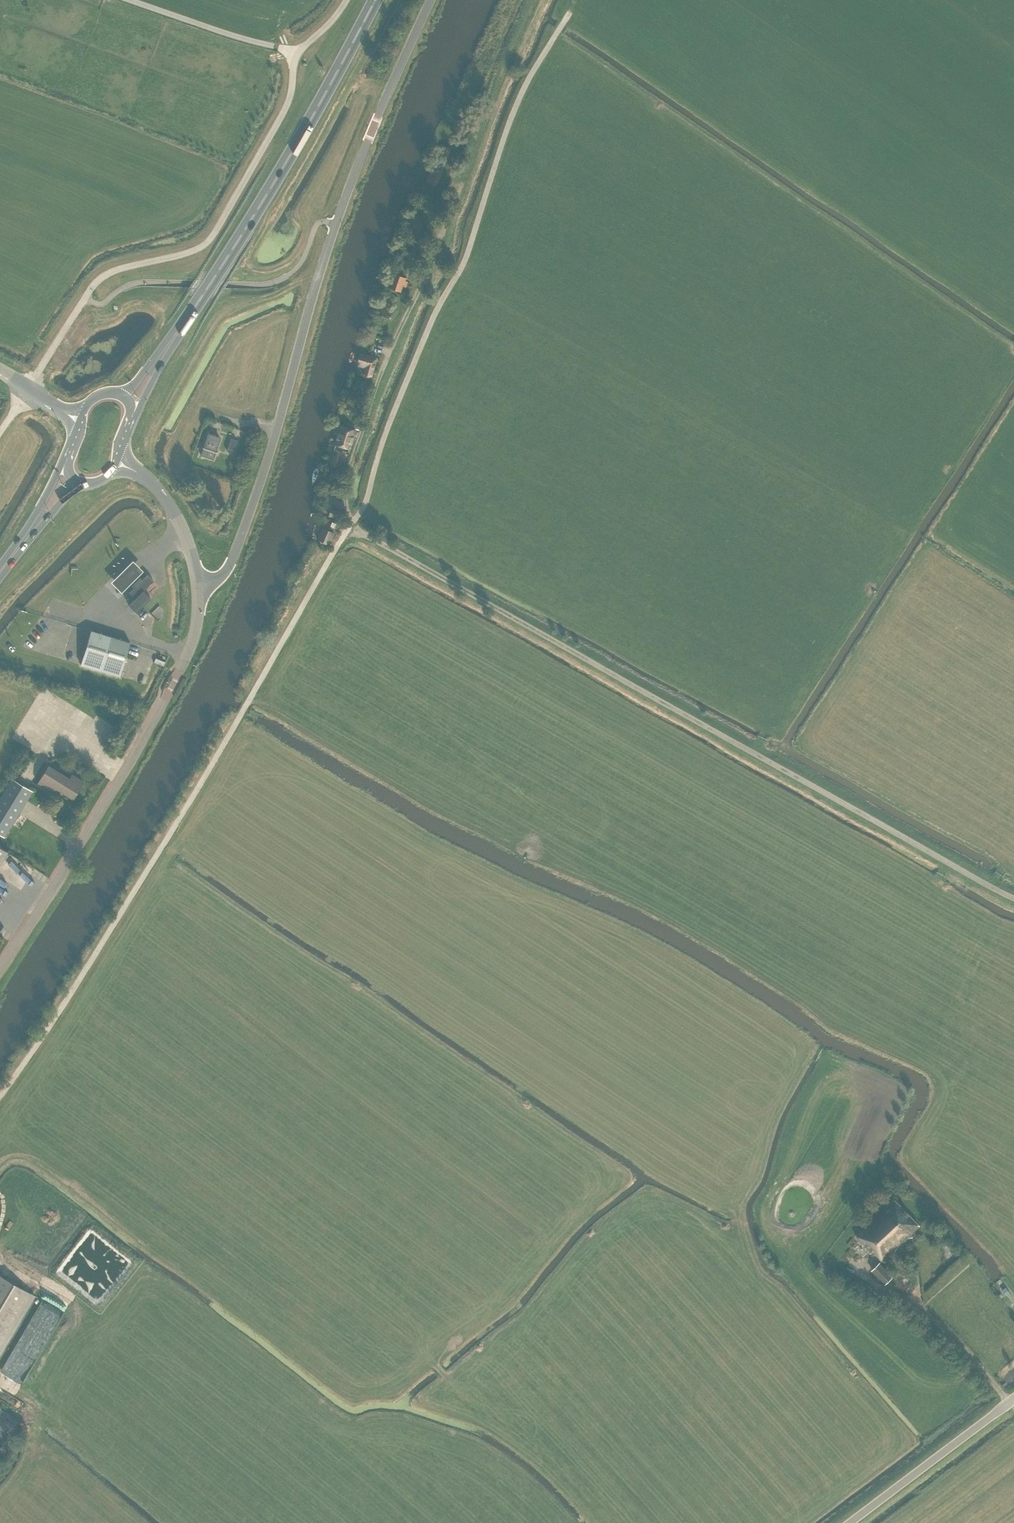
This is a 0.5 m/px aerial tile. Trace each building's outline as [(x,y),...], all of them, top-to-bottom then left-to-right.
[(419,232),(423,220),(411,216),(406,227),(419,232)] [(412,260),(415,252),(406,249),(403,256),(412,260)] [(389,288),(401,292),(403,286),(406,287),(408,282),(405,281),(406,278),(394,273),(389,288)] [(358,365),(364,367),(365,368),(363,374),(364,375),(365,375),(367,376),(368,376),(369,376),(370,376),(371,376),(376,358),(361,354),(360,355),(359,356),(359,357),(358,358),(358,360),(358,361),(358,363),(358,364),(358,365)] [(349,448),(354,430),(350,429),(341,426),(336,439),(337,439),(335,444),(349,448)] [(209,435),(202,455),(213,459),(220,439),(209,435)] [(237,441),(232,439),(228,451),(233,453),(237,441)] [(343,467),(347,454),(334,450),(330,463),(343,467)] [(339,510),(330,508),(328,516),(337,518),(339,510)] [(323,528),(319,538),(329,542),(333,532),(323,528)] [(133,559),(110,581),(121,592),(144,570),(133,559)] [(133,588),(129,592),(135,598),(129,605),(136,613),(151,598),(144,591),(154,581),(147,574),(142,580),(140,577),(131,586),(133,588)] [(81,665),(88,667),(101,671),(120,677),(130,642),(91,631),(81,665)] [(38,783),(53,792),(55,788),(73,798),(83,781),(72,774),(69,778),(48,766),(38,783)] [(0,798),(0,834),(4,837),(33,791),(12,778),(0,798)] [(40,881),(43,875),(28,866),(25,872),(40,881)] [(11,879),(0,874),(0,882),(9,885),(11,879)] [(856,1236),(874,1255),(876,1254),(883,1261),(920,1226),(894,1199),(856,1236)] [(893,1276),(880,1263),(872,1271),(885,1284),(893,1276)] [(35,1297),(0,1276),(0,1356),(35,1297)] [(10,1430),(0,1424),(0,1444),(1,1445),(10,1430)]
